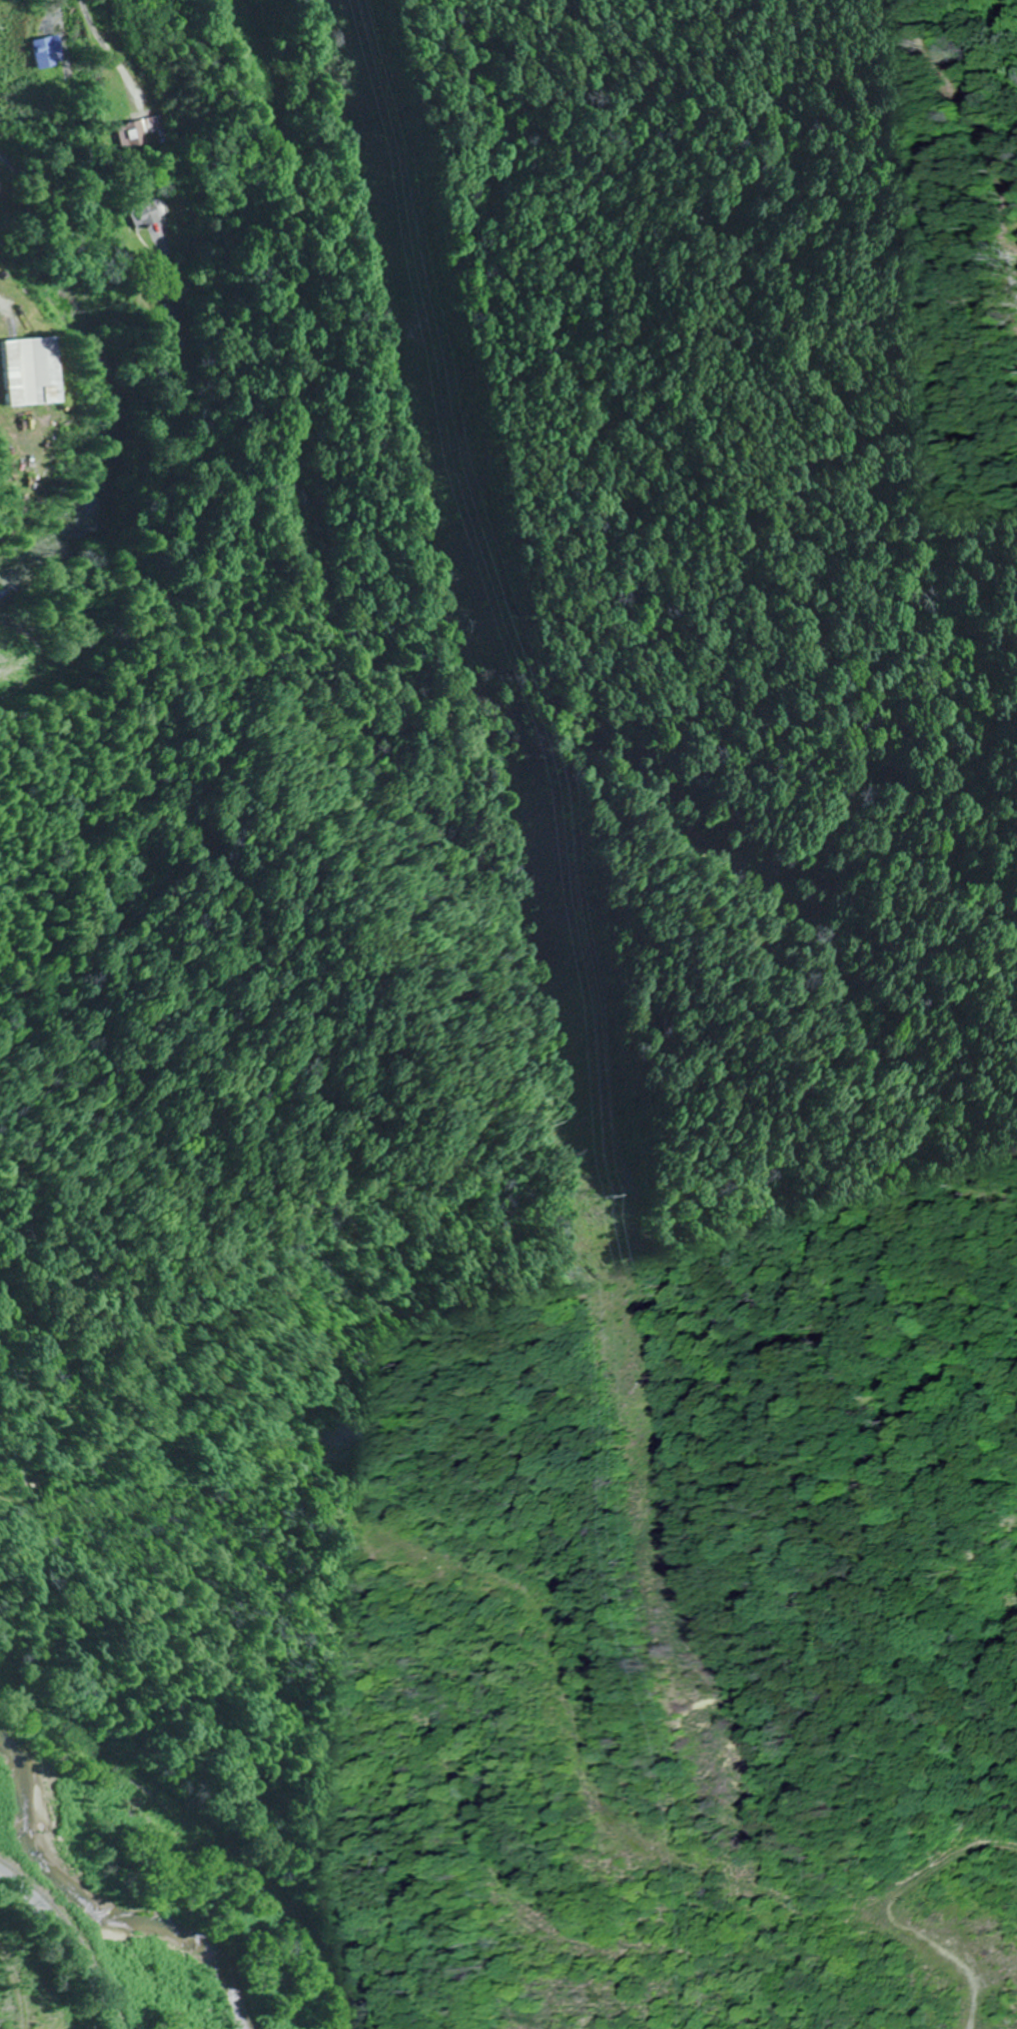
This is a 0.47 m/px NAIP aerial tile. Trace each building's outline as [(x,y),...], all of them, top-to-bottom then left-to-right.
[(25,42),(32,70),(59,63),(52,35),(25,42)] [(141,133),(155,131),(153,119),(112,125),(116,150),(143,146),(141,133)] [(136,217),(155,216),(154,203),(135,204),(136,217)] [(56,337),(2,341),(7,408),(61,404),(56,337)]
